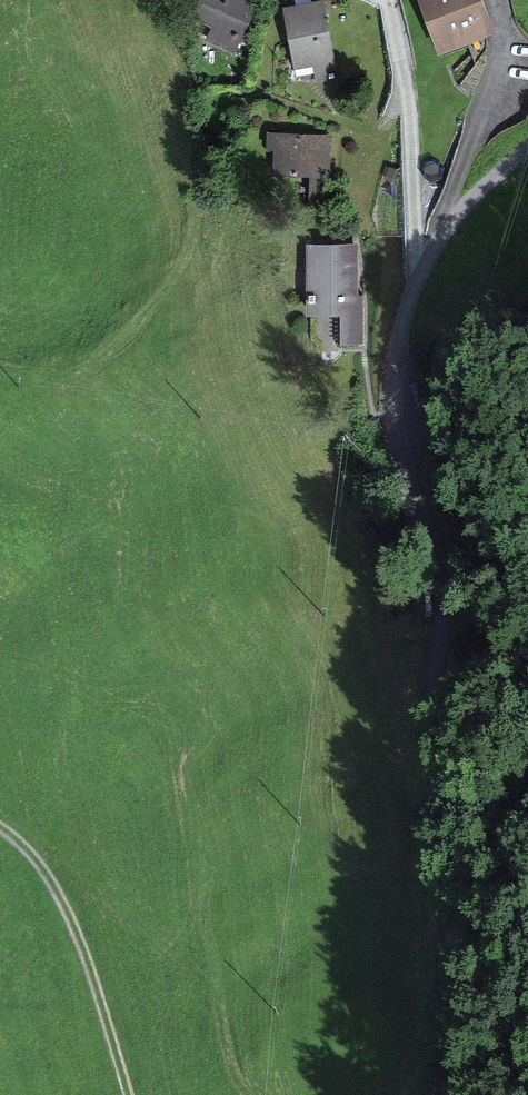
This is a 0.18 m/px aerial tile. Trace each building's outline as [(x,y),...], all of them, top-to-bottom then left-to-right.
[(247,32),(266,0),(194,0),(247,32)] [(442,46),(491,29),(480,0),(425,0),(442,46)] [(318,2),(279,5),(284,75),(322,72),(318,2)] [(325,141),(267,130),(257,184),(315,195),(325,141)] [(339,247),(297,246),(295,339),(337,340),(339,247)]
